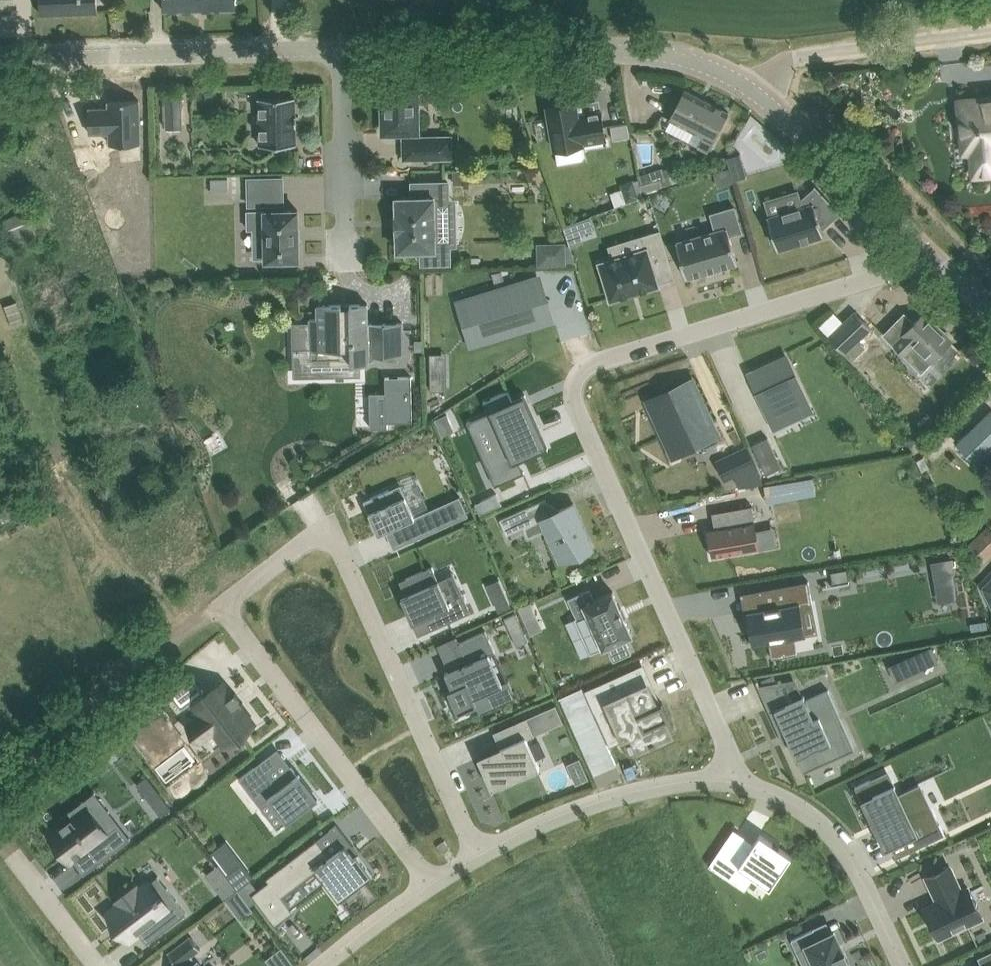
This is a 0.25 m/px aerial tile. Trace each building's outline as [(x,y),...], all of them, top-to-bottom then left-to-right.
[(41,13),(84,12),(100,11),(100,0),(41,0),(41,13)] [(201,0),(164,0),(164,10),(201,9),(201,0)] [(201,9),(236,9),(236,0),(201,0),(201,9)] [(383,114),(384,131),(405,130),(406,137),(404,137),(404,159),(452,157),(451,135),(418,136),(418,130),(419,130),(418,82),(382,83),(383,103),(379,103),(379,114),(383,114)] [(729,112),(685,89),(670,118),(704,135),(699,146),(709,151),(729,112)] [(261,145),(263,145),(296,144),(296,124),(297,124),(297,114),(296,114),(295,96),(259,97),(261,145)] [(959,99),(964,151),(972,151),(974,175),(990,173),(990,96),(959,99)] [(169,127),(181,127),(180,98),(168,99),(169,127)] [(111,144),(141,143),(140,100),(109,101),(109,110),(104,110),(104,108),(89,108),(90,133),(110,132),(111,144)] [(548,105),(556,148),(583,144),(583,142),(607,138),(602,110),(578,114),(576,100),(548,105)] [(612,127),(614,138),(629,136),(627,124),(612,127)] [(747,175),(741,152),(727,156),(733,179),(747,175)] [(638,176),(644,192),(673,182),(668,166),(638,176)] [(454,169),(454,183),(466,183),(465,169),(454,169)] [(284,204),(283,177),(248,178),(249,204),(284,204)] [(229,178),(212,178),(212,191),(229,190),(229,178)] [(621,183),(622,188),(627,202),(641,197),(635,180),(634,178),(621,183)] [(413,196),(397,197),(398,250),(422,249),(422,263),(450,262),(450,244),(436,244),(435,200),(449,200),(448,181),(413,182),(413,196)] [(842,214),(816,184),(815,185),(816,187),(802,200),(804,206),(769,216),(771,225),(768,226),(772,241),(776,240),(778,249),(824,235),(822,229),(840,213),(841,214),(842,214)] [(742,231),(742,230),(735,206),(711,213),(717,231),(677,242),(687,277),(738,262),(730,235),(742,231)] [(248,229),(266,228),(267,260),(281,259),(281,263),(295,263),(295,259),(299,259),(298,209),(248,211),(248,229)] [(2,221),(9,240),(13,250),(20,248),(18,242),(41,234),(32,210),(2,221)] [(581,233),(577,221),(565,225),(571,245),(584,241),(581,233)] [(643,235),(647,248),(600,262),(611,300),(660,285),(655,271),(672,266),(661,229),(643,235)] [(552,265),(566,264),(566,242),(556,242),(552,247),(552,265)] [(497,317),(502,336),(555,323),(550,304),(560,302),(554,278),(474,298),(480,321),(497,317)] [(24,322),(17,301),(5,304),(12,326),(24,322)] [(368,303),(318,304),(318,317),(311,318),(311,336),(316,336),(316,349),(329,349),(329,364),(370,363),(370,355),(404,354),(403,322),(369,323),(368,303)] [(856,311),(840,326),(833,319),(823,329),(830,336),(845,353),(872,328),(856,311)] [(914,346),(923,355),(926,352),(933,359),(952,340),(924,313),(894,343),(907,354),(914,346)] [(805,414),(787,355),(748,367),(766,425),(805,414)] [(447,389),(447,375),(431,376),(431,390),(447,389)] [(413,421),(412,377),(386,378),(387,422),(413,421)] [(666,400),(652,406),(673,454),(696,444),(692,433),(713,423),(695,382),(664,397),(666,400)] [(523,471),(515,456),(521,453),(522,455),(546,444),(529,407),(518,411),(513,402),(508,390),(484,401),(490,414),(481,419),(500,461),(487,466),(495,485),(525,472),(525,471),(523,471)] [(990,455),(990,412),(962,442),(983,463),(990,455)] [(454,429),(448,414),(437,419),(444,434),(454,429)] [(773,457),(765,439),(750,445),(759,464),(773,457)] [(730,461),(720,466),(726,479),(756,465),(748,446),(728,455),(730,461)] [(814,477),(772,484),(775,501),(817,494),(814,477)] [(408,520),(417,538),(469,515),(460,495),(415,516),(401,484),(365,500),(379,533),(408,520)] [(481,514),(503,504),(498,493),(476,503),(481,514)] [(508,534),(524,527),(542,519),(561,562),(579,554),(579,553),(593,547),(593,548),(595,548),(575,503),(550,514),(544,500),(547,499),(546,498),(500,518),(508,534)] [(717,555),(760,548),(753,505),(713,512),(716,527),(709,529),(711,544),(710,544),(710,545),(711,545),(713,556),(716,556),(717,556),(717,555)] [(988,526),(969,545),(987,561),(990,557),(990,529),(988,526)] [(851,590),(928,581),(925,556),(848,565),(851,590)] [(932,561),(934,578),(955,575),(952,558),(932,561)] [(400,581),(406,594),(402,596),(419,634),(472,611),(462,590),(447,597),(433,566),(400,581)] [(847,568),(832,571),(834,583),(849,580),(847,568)] [(747,611),(750,627),(746,628),(747,630),(751,629),(753,642),(752,643),(752,644),(769,641),(772,656),(771,656),(771,657),(796,653),(796,651),(795,652),(792,637),(806,634),(805,633),(804,633),(799,603),(810,601),(810,602),(812,602),(808,581),(807,581),(807,582),(759,591),(759,592),(761,592),(763,608),(747,611)] [(614,662),(633,653),(626,639),(633,636),(614,592),(596,600),(591,589),(569,599),(578,619),(589,614),(604,649),(608,647),(614,662)] [(495,599),(500,610),(511,605),(506,594),(495,599)] [(525,618),(537,613),(532,602),(520,607),(525,618)] [(522,626),(515,612),(505,617),(511,631),(522,626)] [(496,651),(487,630),(459,642),(468,662),(446,672),(453,687),(449,689),(459,712),(478,704),(475,696),(503,684),(490,654),(496,651)] [(933,645),(911,655),(917,670),(936,661),(936,662),(940,661),(933,645)] [(657,702),(641,665),(591,687),(601,709),(610,705),(624,736),(633,732),(640,747),(652,741),(652,742),(656,740),(656,739),(673,732),(666,717),(669,715),(662,700),(657,702)] [(807,699),(797,676),(761,683),(759,679),(757,680),(782,735),(787,732),(805,772),(838,757),(829,736),(842,730),(825,693),(832,690),(831,688),(807,699)] [(214,730),(226,745),(255,723),(240,705),(244,702),(236,691),(232,694),(223,682),(207,694),(194,677),(172,694),(182,707),(192,700),(203,714),(189,725),(200,741),(214,730)] [(548,728),(564,721),(556,704),(540,711),(548,728)] [(527,717),(494,731),(501,746),(479,756),(493,788),(540,767),(527,738),(535,734),(527,717)] [(278,828),(317,798),(292,766),(275,779),(262,761),(240,777),(278,828)] [(172,808),(148,775),(137,783),(162,816),(172,808)] [(876,809),(874,810),(884,830),(886,829),(892,842),(897,840),(906,860),(905,860),(906,862),(953,839),(942,816),(937,818),(927,799),(911,807),(902,789),(891,794),(885,782),(864,792),(865,793),(867,792),(876,809)] [(62,825),(50,835),(71,862),(77,856),(78,857),(82,854),(82,853),(89,848),(98,861),(97,862),(98,864),(131,838),(130,837),(128,838),(118,824),(103,835),(83,809),(73,817),(73,816),(62,825)] [(740,864),(772,886),(792,855),(760,833),(740,864)] [(317,839),(267,878),(275,888),(258,901),(275,923),(293,910),(281,895),(316,868),(340,899),(373,874),(358,853),(355,856),(346,844),(330,856),(317,839)] [(739,857),(722,846),(710,864),(727,875),(739,857)] [(255,876),(243,861),(227,873),(238,889),(255,876)] [(226,899),(239,889),(219,863),(207,873),(226,899)] [(926,908),(940,938),(983,917),(969,887),(962,890),(951,866),(927,877),(935,895),(937,894),(941,901),(926,908)] [(119,903),(122,907),(111,915),(131,941),(140,933),(150,945),(189,915),(161,878),(138,895),(135,891),(119,903)] [(245,914),(235,900),(223,908),(228,914),(231,911),(237,920),(245,914)] [(818,965),(851,965),(849,961),(850,960),(846,950),(844,951),(835,932),(820,939),(815,928),(792,939),(805,965),(811,965),(817,963),(818,965)] [(181,963),(183,965),(203,965),(198,959),(197,960),(192,954),(201,947),(192,935),(169,952),(179,964),(181,963)] [(980,957),(984,965),(990,965),(990,952),(980,957)]
